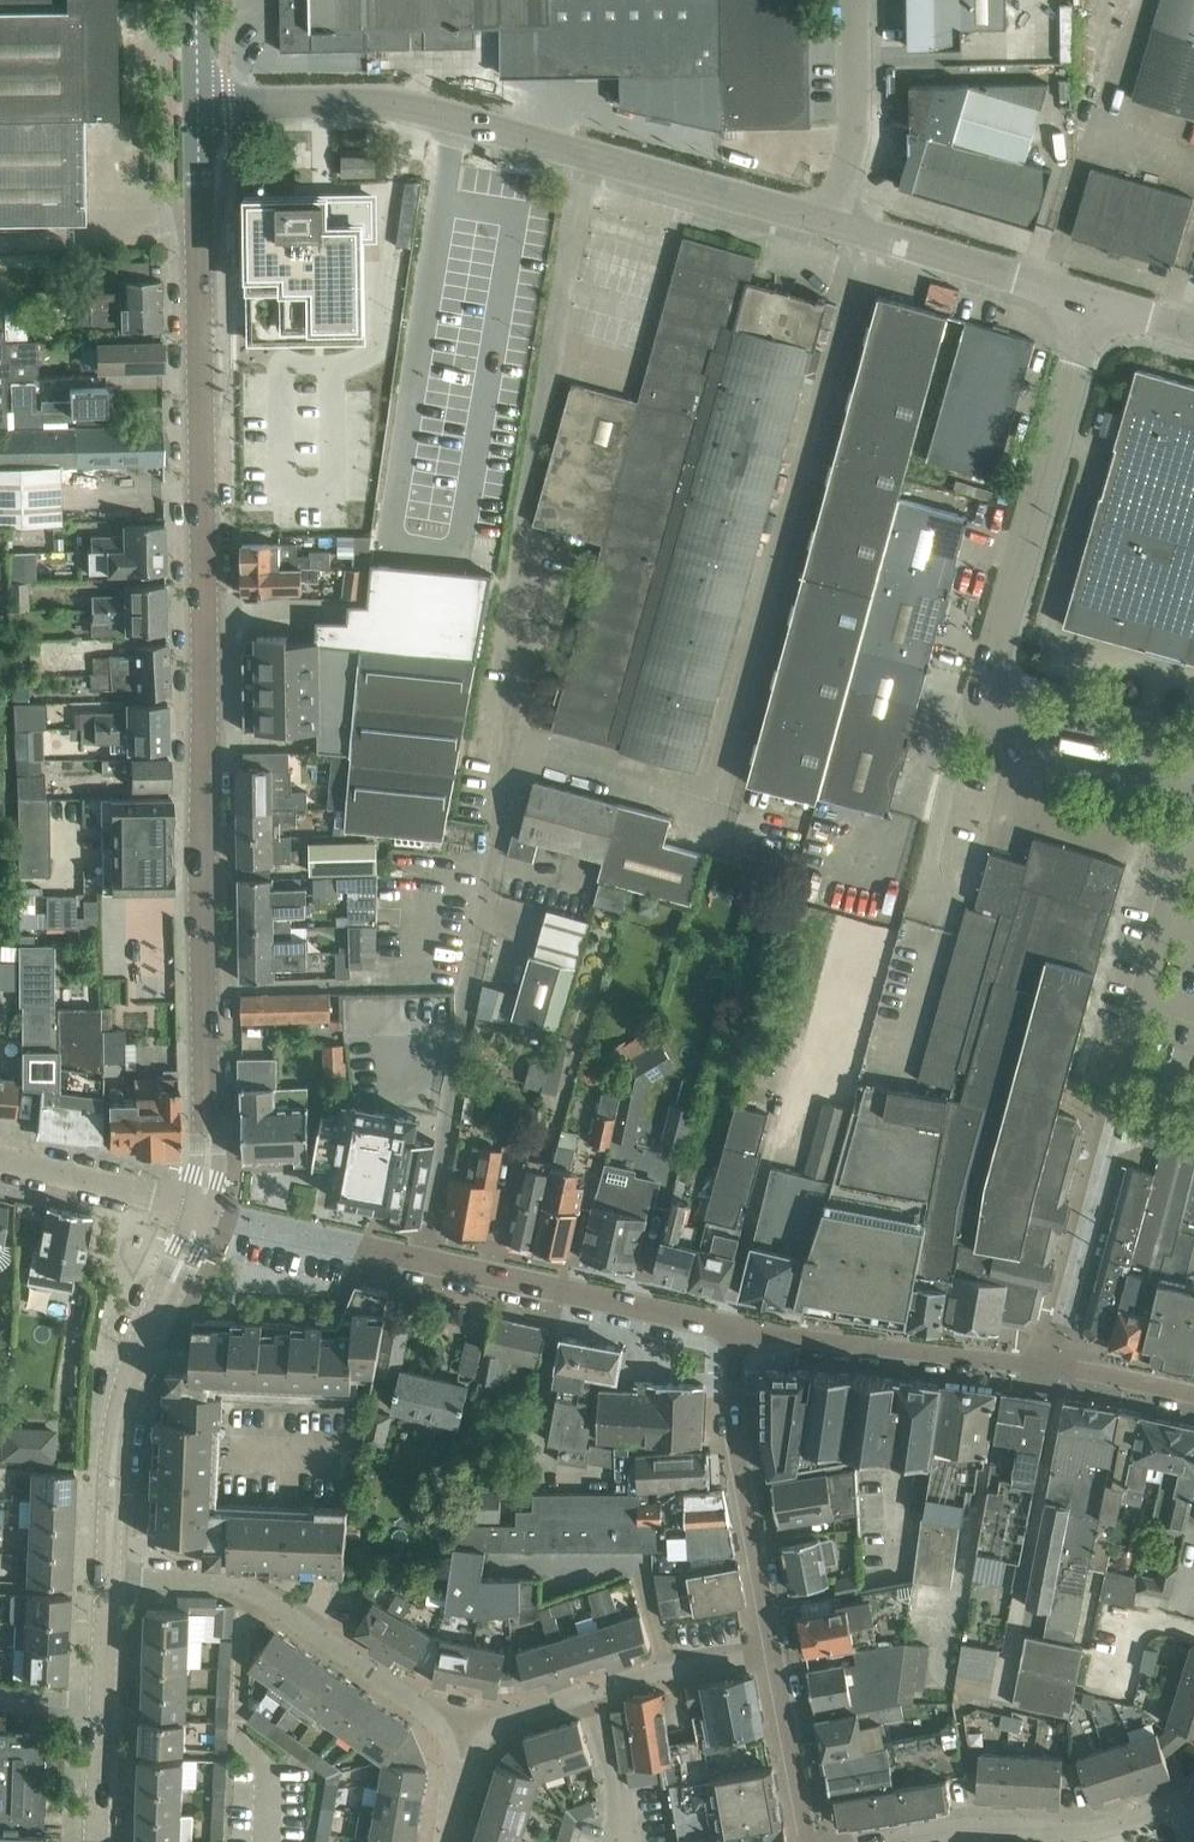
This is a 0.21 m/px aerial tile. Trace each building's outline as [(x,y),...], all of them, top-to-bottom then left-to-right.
[(67,117),(66,0),(0,0),(0,118),(67,117)] [(67,117),(83,117),(117,117),(116,0),(66,0),(67,117)] [(281,51),(412,49),(412,45),(425,44),(425,49),(477,48),(476,27),(503,26),(547,26),(547,0),(281,0),(281,51)] [(503,26),(503,74),(619,73),(620,106),(722,127),(811,126),(809,0),(547,0),(547,26),(503,26)] [(908,48),(962,47),(962,29),(1007,29),(1007,0),(908,0),(908,48)] [(1132,98),(1193,117),(1193,0),(1161,0),(1132,98)] [(1048,83),(934,85),(910,86),(911,131),(915,132),(900,186),(1035,226),(1051,171),(1025,163),(1048,83)] [(67,117),(0,118),(0,223),(84,221),(83,117),(67,117)] [(322,150),(305,151),(306,169),(322,168),(322,150)] [(343,157),(343,175),(375,175),(375,156),(343,157)] [(1193,197),(1092,167),(1071,237),(1173,267),(1193,197)] [(406,182),(397,246),(408,248),(412,248),(421,181),(407,182),(406,182)] [(295,198),(250,198),(251,259),(251,271),(252,327),(273,326),(273,341),(282,341),(316,340),(324,340),(363,339),(362,262),(361,237),(375,237),(374,196),(351,197),(295,198)] [(815,346),(738,325),(749,282),(756,257),(684,237),(664,310),(667,311),(642,403),(604,543),(677,563),(749,583),(807,373),(816,375),(822,349),(815,346)] [(90,305),(161,304),(160,280),(119,280),(120,292),(80,293),(81,305),(90,305)] [(817,300),(749,282),(738,325),(815,346),(821,323),(831,326),(836,305),(826,302),(827,299),(818,297),(817,300)] [(948,315),(879,295),(860,365),(930,384),(948,315)] [(161,304),(90,305),(91,324),(102,323),(102,329),(161,328),(161,304)] [(966,321),(927,460),(996,480),(1035,341),(966,321)] [(0,330),(0,426),(6,425),(5,377),(37,376),(36,342),(3,342),(3,330),(0,330)] [(163,369),(162,341),(97,343),(98,370),(163,369)] [(930,384),(860,365),(841,435),(911,454),(930,384)] [(1064,625),(1193,662),(1193,385),(1137,369),(1064,625)] [(35,409),(34,383),(10,383),(11,423),(71,421),(71,415),(107,414),(106,387),(70,388),(70,400),(41,401),(41,409),(35,409)] [(604,543),(642,403),(573,383),(534,524),(604,543)] [(163,425),(0,428),(0,524),(37,522),(36,467),(164,464),(163,425)] [(911,454),(841,435),(822,504),(892,523),(911,454)] [(973,518),(900,498),(879,573),(953,593),(950,587),(967,522),(973,518)] [(892,523),(822,504),(803,574),(873,593),(892,523)] [(91,530),(22,531),(23,550),(35,550),(88,549),(165,548),(164,524),(123,524),(124,535),(91,535),(91,530)] [(353,537),(353,567),(367,567),(372,536),(353,537)] [(677,563),(604,543),(553,729),(628,749),(677,563)] [(242,569),(310,568),(318,568),(330,568),(329,551),(309,551),(310,556),(279,557),(279,544),(242,545),(242,569)] [(165,572),(165,548),(88,549),(88,573),(165,572)] [(9,551),(10,580),(37,582),(35,550),(23,550),(9,551)] [(749,583),(677,563),(628,749),(697,767),(749,583)] [(310,568),(242,569),(243,593),(302,593),(302,579),(318,579),(318,568),(310,568)] [(258,651),(243,651),(244,691),(244,731),(318,730),(318,752),(352,755),(345,830),(394,834),(444,839),(447,820),(472,688),(477,659),(477,657),(486,612),(493,575),(493,574),(470,572),(467,572),(459,610),(367,605),(349,604),(349,607),(348,621),(317,620),(317,632),(318,643),(288,641),(288,637),(258,637),(258,651)] [(953,593),(879,573),(872,599),(859,646),(933,667),(930,661),(947,596),(953,593)] [(873,593),(803,574),(784,644),(854,663),(859,646),(873,593)] [(166,607),(165,583),(141,584),(124,584),(125,595),(92,595),(92,609),(166,607)] [(166,631),(166,607),(92,609),(92,623),(125,622),(125,632),(142,632),(166,631)] [(89,675),(110,673),(169,669),(168,643),(135,645),(135,655),(88,658),(89,675)] [(854,663),(784,644),(766,714),(835,732),(854,663)] [(846,695),(819,797),(892,816),(889,809),(907,745),(913,741),(909,735),(927,670),(933,667),(859,646),(846,695)] [(169,669),(110,673),(89,675),(91,691),(137,688),(137,697),(170,695),(169,669)] [(12,699),(28,699),(28,674),(12,674),(12,699)] [(44,701),(13,702),(14,730),(45,728),(44,701)] [(168,727),(167,703),(143,703),(126,703),(126,714),(94,714),(94,728),(168,727)] [(835,732),(766,714),(747,783),(816,802),(835,732)] [(168,751),(168,727),(94,728),(81,728),(81,742),(127,741),(127,751),(144,751),(168,751)] [(32,730),(16,730),(17,761),(32,760),(32,730)] [(169,787),(168,759),(102,759),(102,774),(133,774),(133,787),(169,787)] [(33,774),(32,760),(17,761),(18,801),(50,800),(50,799),(46,799),(45,774),(33,774)] [(272,769),(262,769),(238,769),(239,810),(296,810),(305,809),(305,792),(272,792),(272,769)] [(513,834),(508,855),(533,861),(539,842),(604,859),(599,878),(602,879),(595,904),(624,911),(631,887),(692,903),(705,854),(664,844),(671,818),(619,804),(535,781),(521,836),(513,834)] [(109,894),(172,892),(171,798),(106,799),(109,894)] [(52,876),(50,800),(18,801),(20,877),(52,876)] [(272,837),(272,824),(296,824),(296,810),(239,810),(239,836),(272,837)] [(239,836),(239,864),(301,861),(301,850),(293,850),(292,837),(272,837),(239,836)] [(1125,865),(1034,837),(1027,863),(990,852),(976,904),(1015,916),(961,1101),(984,1108),(958,1205),(955,1242),(1052,1259),(1084,1131),(1077,1118),(1058,1113),(1125,865)] [(350,843),(311,843),(312,872),(378,872),(377,849),(350,849),(350,843)] [(325,876),(325,901),(338,901),(338,878),(325,876)] [(375,927),(376,878),(360,878),(359,899),(349,899),(350,927),(375,927)] [(272,879),(264,879),(240,879),(240,903),(305,902),(305,888),(273,889),(272,879)] [(172,892),(147,893),(147,909),(173,908),(172,892)] [(62,895),(47,895),(47,927),(62,927),(62,895)] [(76,927),(76,895),(62,895),(62,927),(76,927)] [(137,898),(128,899),(130,979),(171,978),(172,995),(173,995),(171,914),(137,914),(137,898)] [(643,898),(639,911),(649,914),(654,911),(656,902),(643,898)] [(522,936),(524,914),(540,916),(542,903),(507,899),(503,933),(522,936)] [(240,903),(238,903),(241,928),(273,928),(291,927),(291,916),(305,916),(305,902),(240,903)] [(1002,917),(968,908),(964,922),(998,931),(1002,917)] [(998,931),(964,922),(960,936),(994,946),(998,931)] [(375,927),(350,927),(351,952),(377,951),(378,927),(375,927)] [(291,939),(291,928),(273,928),(241,928),(241,954),(306,953),(306,938),(291,939)] [(994,946),(960,936),(956,951),(990,960),(994,946)] [(34,948),(19,948),(19,950),(19,1006),(22,1006),(22,1086),(41,1088),(38,1119),(37,1133),(69,1137),(102,1142),(103,1070),(103,1062),(103,1030),(100,1030),(99,1008),(59,1009),(53,1009),(53,947),(34,948)] [(339,978),(351,978),(351,969),(376,968),(377,951),(338,952),(339,978)] [(990,960),(956,951),(952,965),(986,974),(990,960)] [(306,953),(241,954),(241,980),(274,980),(274,968),(306,967),(306,953)] [(514,1016),(559,1029),(576,967),(532,954),(523,984),(514,1016)] [(986,974),(952,965),(948,979),(982,989),(986,974)] [(17,966),(0,966),(0,989),(17,989),(17,966)] [(514,1016),(523,984),(485,973),(478,1007),(514,1016)] [(982,989),(948,979),(944,993),(978,1003),(982,989)] [(978,1003),(944,993),(940,1008),(974,1017),(978,1003)] [(331,994),(266,995),(242,996),(242,1022),(266,1022),(330,1020),(331,1020),(331,994)] [(974,1017),(940,1008),(936,1022),(970,1032),(974,1017)] [(331,1020),(330,1020),(330,1029),(341,1028),(341,1020),(331,1020)] [(970,1032),(936,1022),(932,1036),(966,1046),(970,1032)] [(966,1046),(932,1036),(928,1051),(962,1060),(966,1046)] [(525,1086),(557,1092),(566,1044),(533,1039),(525,1086)] [(623,1040),(611,1048),(618,1060),(631,1052),(623,1040)] [(322,1043),(323,1072),(343,1071),(342,1042),(322,1043)] [(962,1060),(928,1051),(924,1065),(958,1074),(962,1060)] [(276,1088),(276,1058),(242,1058),(243,1090),(276,1088)] [(958,1074),(924,1065),(920,1079),(953,1088),(958,1074)] [(177,1070),(164,1070),(164,1076),(135,1077),(136,1099),(136,1146),(136,1153),(160,1152),(159,1158),(179,1158),(177,1070)] [(13,1116),(15,1080),(0,1079),(0,1115),(13,1116)] [(950,1099),(866,1085),(843,1181),(931,1199),(950,1099)] [(276,1088),(243,1090),(245,1160),(310,1158),(308,1086),(276,1088)] [(107,1100),(108,1108),(108,1132),(107,1132),(107,1146),(136,1146),(136,1099),(122,1099),(122,1088),(109,1088),(109,1100),(107,1100)] [(604,1093),(592,1142),(592,1145),(608,1148),(619,1097),(604,1093)] [(947,1323),(952,1290),(955,1242),(958,1205),(984,1108),(950,1098),(950,1099),(928,1216),(909,1317),(947,1323)] [(824,1102),(803,1174),(831,1181),(851,1110),(824,1102)] [(346,1118),(324,1113),(313,1164),(335,1169),(329,1195),(380,1206),(378,1216),(418,1225),(436,1143),(414,1138),(418,1119),(349,1103),(346,1118)] [(695,1110),(671,1104),(661,1145),(685,1151),(695,1110)] [(563,1129),(552,1173),(545,1203),(535,1248),(569,1256),(584,1185),(568,1182),(578,1133),(563,1129)] [(1140,1142),(1153,1146),(1157,1133),(1144,1129),(1140,1142)] [(1126,1283),(1108,1347),(1147,1356),(1148,1351),(1176,1237),(1181,1217),(1188,1191),(1193,1166),(1193,1154),(1162,1145),(1155,1173),(1126,1283)] [(474,1147),(473,1153),(467,1181),(452,1178),(443,1231),(487,1239),(491,1216),(496,1217),(497,1207),(493,1207),(501,1152),(474,1147)] [(526,1171),(524,1171),(518,1196),(516,1204),(517,1204),(508,1243),(535,1248),(545,1203),(552,1173),(554,1164),(528,1159),(526,1171)] [(1128,1166),(1098,1275),(1126,1283),(1155,1173),(1128,1166)] [(587,1235),(581,1258),(635,1270),(653,1204),(654,1205),(659,1184),(631,1178),(629,1187),(622,1186),(625,1172),(604,1167),(593,1205),(587,1235)] [(803,1174),(772,1167),(740,1294),(794,1305),(809,1251),(831,1181),(803,1174)] [(1188,1191),(1181,1217),(1193,1220),(1193,1192),(1188,1191)] [(928,1216),(827,1197),(794,1305),(907,1324),(909,1317),(928,1216)] [(652,1275),(689,1285),(703,1231),(684,1226),(690,1201),(673,1198),(666,1222),(652,1275)] [(33,1247),(27,1283),(71,1292),(74,1275),(80,1276),(91,1215),(47,1206),(39,1248),(33,1247)] [(1176,1237),(1148,1351),(1193,1362),(1193,1241),(1176,1237)] [(1038,1319),(1052,1259),(955,1242),(952,1290),(947,1323),(999,1332),(1001,1323),(1026,1327),(1038,1319)] [(727,1292),(736,1253),(700,1244),(689,1285),(727,1292)] [(1126,1283),(1098,1275),(1085,1326),(1092,1339),(1109,1344),(1126,1283)] [(338,1326),(254,1322),(233,1321),(233,1322),(215,1321),(194,1320),(193,1350),(180,1349),(175,1370),(168,1369),(167,1392),(223,1395),(223,1399),(352,1405),(353,1386),(373,1387),(384,1325),(390,1292),(356,1285),(338,1326)] [(493,1316),(474,1408),(497,1413),(503,1385),(500,1384),(504,1365),(507,1366),(509,1359),(540,1365),(547,1334),(548,1329),(517,1322),(493,1316)] [(384,1325),(373,1387),(373,1392),(395,1397),(392,1408),(459,1422),(469,1381),(457,1378),(456,1382),(419,1373),(423,1353),(409,1349),(409,1352),(403,1351),(408,1331),(384,1325)] [(623,1347),(563,1337),(556,1381),(561,1382),(550,1442),(561,1444),(558,1461),(587,1466),(591,1448),(586,1447),(590,1424),(584,1422),(591,1386),(582,1384),(584,1372),(617,1378),(623,1347)] [(476,1378),(478,1379),(482,1352),(480,1352),(482,1344),(467,1341),(460,1372),(477,1375),(476,1378)] [(937,1384),(763,1370),(762,1475),(916,1461),(918,1424),(932,1426),(937,1384)] [(634,1392),(600,1390),(597,1440),(702,1444),(704,1385),(635,1381),(634,1392)] [(996,1391),(943,1385),(940,1409),(914,1579),(952,1584),(959,1523),(962,1524),(967,1487),(975,1488),(978,1464),(984,1464),(985,1454),(988,1454),(996,1391)] [(222,1425),(223,1399),(223,1395),(167,1392),(164,1392),(163,1421),(156,1420),(151,1537),(186,1539),(186,1551),(206,1556),(206,1563),(229,1563),(229,1569),(324,1574),(345,1575),(348,1517),(325,1515),(301,1514),(211,1509),(215,1425),(222,1425)] [(995,1437),(974,1577),(1001,1582),(1006,1558),(1014,1480),(1026,1402),(1027,1396),(1002,1392),(998,1416),(995,1437)] [(534,1397),(524,1395),(520,1416),(531,1418),(534,1397)] [(1119,1408),(1065,1400),(1052,1466),(1107,1477),(1119,1408)] [(1014,1480),(1006,1558),(1016,1560),(1020,1561),(1038,1466),(1050,1406),(1026,1402),(1014,1480)] [(1107,1477),(1100,1515),(1099,1518),(1091,1557),(1091,1558),(1089,1567),(1107,1570),(1119,1518),(1123,1502),(1140,1419),(1141,1413),(1120,1408),(1107,1477)] [(364,1443),(385,1448),(393,1415),(372,1411),(364,1443)] [(1152,1421),(1140,1419),(1123,1502),(1141,1506),(1150,1463),(1164,1465),(1165,1466),(1175,1422),(1152,1417),(1152,1421)] [(1175,1422),(1165,1466),(1164,1465),(1159,1490),(1173,1493),(1165,1531),(1184,1536),(1193,1493),(1193,1426),(1175,1422)] [(5,1430),(3,1460),(56,1463),(58,1433),(5,1430)] [(710,1486),(710,1469),(709,1452),(636,1456),(637,1469),(629,1469),(629,1447),(615,1447),(616,1490),(634,1490),(710,1486)] [(856,1469),(772,1483),(779,1525),(857,1511),(855,1469),(856,1469)] [(75,1473),(31,1471),(29,1499),(73,1501),(75,1473)] [(464,1519),(488,1519),(501,1519),(501,1487),(465,1487),(464,1519)] [(659,1504),(640,1505),(640,1523),(670,1522),(731,1522),(724,1488),(711,1490),(658,1493),(659,1504)] [(517,1510),(517,1524),(536,1524),(640,1523),(640,1505),(640,1504),(639,1494),(533,1494),(533,1509),(517,1510)] [(73,1501),(29,1499),(28,1527),(72,1529),(73,1501)] [(1077,1506),(1046,1500),(1026,1606),(1049,1611),(1046,1625),(1075,1630),(1091,1557),(1100,1515),(1077,1511),(1077,1506)] [(671,1540),(670,1522),(640,1524),(536,1524),(456,1526),(453,1550),(486,1550),(651,1550),(672,1550),(675,1550),(674,1539),(671,1540)] [(736,1552),(731,1522),(670,1522),(671,1540),(674,1539),(675,1550),(672,1550),(673,1555),(693,1553),(736,1552)] [(72,1529),(28,1527),(27,1553),(71,1555),(72,1529)] [(821,1540),(821,1537),(782,1544),(791,1590),(829,1582),(826,1565),(838,1562),(833,1538),(821,1540)] [(482,1577),(486,1550),(453,1550),(445,1607),(476,1611),(475,1614),(519,1607),(520,1604),(538,1603),(538,1582),(521,1582),(521,1576),(482,1577)] [(71,1555),(27,1553),(26,1582),(70,1584),(71,1555)] [(1141,1575),(1138,1591),(1170,1598),(1174,1579),(1177,1568),(1160,1564),(1157,1578),(1141,1575)] [(691,1594),(680,1596),(675,1574),(653,1572),(662,1618),(746,1603),(739,1565),(688,1574),(691,1594)] [(1140,1578),(1106,1570),(1100,1599),(1134,1606),(1140,1578)] [(860,1592),(860,1574),(834,1579),(838,1596),(860,1592)] [(610,1586),(597,1590),(621,1665),(635,1660),(632,1651),(650,1645),(641,1613),(623,1618),(620,1609),(617,1607),(610,1586)] [(365,1588),(362,1621),(363,1621),(357,1630),(375,1640),(369,1649),(378,1654),(401,1618),(408,1608),(399,1603),(392,1613),(374,1602),(374,1589),(365,1588)] [(621,1665),(597,1590),(589,1593),(593,1607),(592,1612),(594,1618),(597,1618),(599,1626),(577,1632),(588,1664),(607,1658),(610,1668),(621,1665)] [(69,1596),(11,1593),(10,1621),(68,1624),(69,1596)] [(233,1641),(234,1605),(217,1604),(217,1598),(180,1596),(179,1610),(147,1609),(146,1638),(190,1639),(221,1640),(233,1641)] [(550,1604),(555,1617),(573,1611),(570,1599),(550,1604)] [(841,1609),(796,1617),(805,1655),(876,1642),(873,1623),(875,1621),(871,1600),(840,1606),(841,1609)] [(561,1637),(550,1604),(537,1609),(548,1641),(562,1683),(574,1679),(571,1669),(588,1664),(577,1632),(561,1637)] [(429,1635),(401,1618),(378,1654),(391,1662),(396,1653),(423,1667),(428,1654),(419,1651),(429,1635)] [(25,1622),(24,1649),(67,1651),(68,1624),(25,1622)] [(266,1624),(259,1633),(269,1640),(251,1666),(273,1682),(297,1646),(266,1624)] [(1083,1646),(1027,1635),(1013,1707),(1069,1716),(1083,1646)] [(190,1639),(146,1638),(145,1665),(188,1667),(190,1639)] [(436,1657),(428,1654),(423,1667),(436,1672),(433,1682),(447,1684),(449,1674),(467,1678),(473,1645),(439,1639),(436,1657)] [(233,1641),(221,1640),(220,1668),(231,1668),(233,1641)] [(562,1683),(548,1641),(518,1651),(518,1653),(512,1653),(512,1670),(512,1671),(514,1683),(528,1683),(547,1677),(550,1687),(562,1683)] [(905,1644),(905,1643),(886,1644),(877,1645),(854,1649),(857,1663),(807,1672),(815,1711),(817,1718),(899,1702),(905,1644)] [(964,1643),(959,1674),(994,1680),(999,1649),(964,1643)] [(1185,1666),(1184,1670),(1193,1673),(1193,1644),(1192,1644),(1185,1666)] [(473,1645),(467,1678),(486,1682),(484,1692),(497,1694),(499,1684),(514,1683),(512,1671),(512,1670),(502,1670),(505,1652),(473,1645)] [(297,1646),(273,1682),(266,1693),(288,1709),(295,1697),(319,1662),(297,1646)] [(1158,1651),(1146,1648),(1144,1658),(1156,1661),(1158,1651)] [(67,1651),(24,1649),(22,1677),(65,1679),(67,1651)] [(1156,1661),(1144,1658),(1141,1670),(1154,1672),(1156,1661)] [(342,1678),(319,1662),(288,1709),(310,1724),(342,1678)] [(188,1667),(145,1665),(144,1691),(187,1694),(188,1667)] [(231,1668),(220,1668),(219,1695),(230,1696),(231,1668)] [(1184,1670),(1176,1696),(1193,1702),(1193,1673),(1184,1670)] [(762,1728),(753,1676),(686,1688),(688,1704),(708,1701),(710,1713),(694,1716),(699,1738),(705,1739),(739,1732),(762,1728)] [(364,1694),(342,1678),(310,1724),(318,1714),(341,1730),(364,1694)] [(187,1694),(144,1691),(142,1719),(186,1721),(187,1694)] [(628,1709),(611,1711),(620,1771),(627,1770),(660,1764),(674,1762),(672,1753),(671,1743),(663,1692),(626,1697),(628,1709)] [(386,1709),(364,1694),(341,1730),(363,1746),(386,1709)] [(230,1696),(219,1695),(217,1723),(229,1723),(230,1696)] [(1176,1696),(1167,1723),(1170,1724),(1164,1729),(1179,1744),(1193,1732),(1193,1702),(1176,1696)] [(903,1716),(901,1702),(899,1702),(817,1718),(816,1718),(816,1720),(825,1765),(831,1763),(891,1753),(884,1720),(903,1716)] [(411,1727),(386,1709),(363,1746),(385,1761),(411,1727)] [(255,1710),(255,1711),(248,1720),(269,1735),(277,1724),(265,1715),(255,1710)] [(1002,1714),(999,1728),(1009,1730),(1012,1717),(1002,1714)] [(1012,1717),(1009,1730),(1019,1733),(1023,1719),(1012,1717)] [(186,1721),(142,1719),(141,1747),(185,1749),(186,1721)] [(592,1761),(579,1719),(551,1728),(565,1769),(592,1761)] [(229,1723),(217,1723),(216,1751),(228,1751),(229,1723)] [(299,1740),(277,1724),(269,1735),(291,1750),(299,1740)] [(427,1767),(411,1727),(385,1761),(380,1788),(423,1794),(427,1767)] [(565,1769),(551,1728),(525,1736),(498,1763),(541,1777),(565,1769)] [(1179,1744),(1164,1729),(1158,1734),(1156,1731),(1130,1740),(1146,1789),(1158,1786),(1156,1778),(1170,1773),(1165,1756),(1179,1744)] [(45,1734),(0,1732),(0,1841),(43,1841),(45,1734)] [(674,1762),(660,1764),(662,1780),(663,1786),(670,1785),(710,1778),(710,1776),(704,1739),(699,1740),(699,1738),(671,1743),(672,1753),(674,1762)] [(319,1754),(299,1740),(291,1750),(311,1765),(319,1754)] [(1146,1789),(1130,1740),(1104,1749),(1118,1791),(1132,1786),(1134,1793),(1146,1789)] [(945,1744),(891,1753),(831,1763),(832,1768),(828,1771),(827,1772),(829,1786),(831,1795),(932,1779),(940,1778),(945,1744)] [(992,1804),(1004,1805),(1006,1755),(979,1753),(979,1748),(969,1747),(972,1763),(979,1763),(977,1796),(993,1797),(992,1804)] [(1118,1791),(1104,1749),(1077,1758),(1078,1760),(1070,1761),(1073,1781),(1084,1780),(1093,1807),(1106,1803),(1103,1795),(1118,1791)] [(328,1760),(319,1754),(311,1765),(320,1771),(328,1760)] [(1034,1757),(1006,1755),(1004,1805),(1017,1806),(1017,1798),(1032,1799),(1034,1757)] [(184,1759),(141,1757),(140,1785),(183,1787),(184,1759)] [(1063,1759),(1034,1757),(1032,1799),(1047,1800),(1047,1808),(1060,1808),(1062,1783),(1073,1781),(1070,1761),(1063,1762),(1063,1759)] [(227,1761),(216,1760),(215,1776),(215,1788),(226,1789),(227,1761)] [(328,1760),(320,1771),(327,1776),(341,1770),(328,1760)] [(541,1777),(498,1763),(490,1789),(531,1801),(533,1802),(541,1777)] [(660,1764),(627,1770),(627,1772),(629,1786),(662,1780),(660,1764)] [(710,1778),(670,1785),(675,1812),(777,1794),(773,1767),(710,1778)] [(338,1787),(341,1770),(327,1776),(326,1785),(337,1787),(338,1787)] [(948,1777),(940,1778),(932,1779),(936,1804),(951,1802),(948,1777)] [(850,1827),(865,1824),(938,1812),(936,1804),(932,1779),(831,1795),(836,1821),(838,1821),(839,1826),(850,1825),(850,1827)] [(183,1787),(140,1785),(138,1812),(182,1814),(183,1787)] [(337,1787),(326,1785),(322,1806),(335,1808),(338,1787),(337,1787)] [(226,1789),(215,1788),(213,1815),(225,1816),(226,1789)] [(423,1794),(380,1788),(377,1805),(363,1803),(361,1812),(418,1821),(423,1794)] [(531,1801),(490,1789),(483,1815),(524,1828),(533,1802),(531,1801)] [(782,1822),(777,1794),(675,1812),(679,1840),(782,1822)] [(596,1813),(592,1801),(582,1804),(586,1816),(596,1813)] [(586,1816),(582,1804),(568,1808),(577,1819),(586,1816)] [(335,1808),(322,1806),(318,1833),(330,1835),(335,1808)] [(577,1819),(568,1808),(567,1809),(563,1823),(575,1827),(577,1819)] [(182,1814),(138,1812),(137,1840),(181,1841),(182,1814)] [(361,1812),(357,1839),(376,1841),(415,1841),(418,1821),(361,1812)] [(213,1815),(212,1841),(224,1841),(225,1816),(213,1815)] [(483,1815),(474,1841),(476,1841),(520,1841),(524,1828),(483,1815)] [(679,1840),(677,1840),(678,1841),(787,1841),(782,1822),(679,1840)] [(563,1823),(558,1839),(569,1841),(570,1841),(575,1827),(563,1823)] [(318,1833),(316,1841),(329,1841),(330,1835),(318,1833)]
